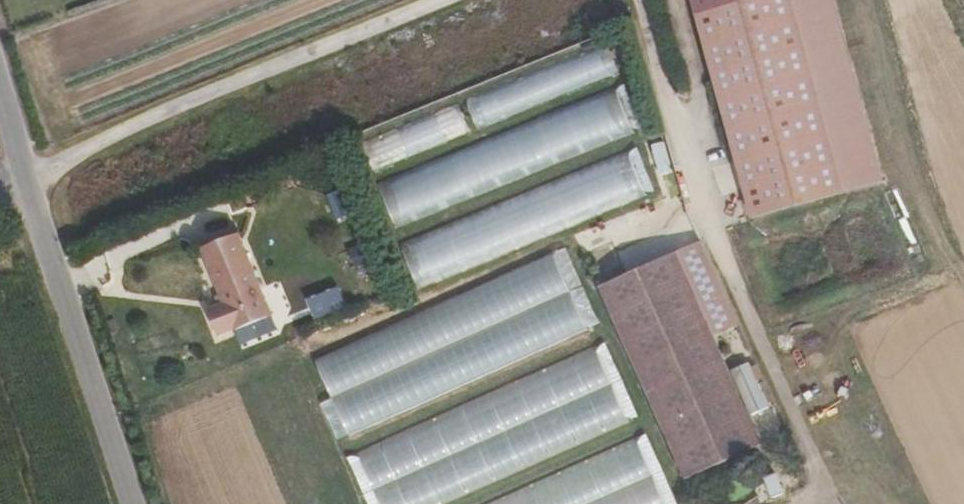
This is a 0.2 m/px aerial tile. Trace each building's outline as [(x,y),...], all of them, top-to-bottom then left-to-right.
[(793,0),(693,0),(753,215),(845,191),(793,0)] [(834,0),(793,0),(845,191),(882,181),(834,0)] [(606,42),(465,100),(477,129),(618,70),(606,42)] [(635,131),(617,87),(377,184),(395,229),(635,131)] [(469,132),(458,105),(365,144),(376,171),(469,132)] [(648,194),(630,150),(400,244),(418,288),(648,194)] [(351,211),(341,190),(328,196),(337,218),(351,211)] [(258,284),(237,234),(200,249),(221,299),(258,284)] [(737,323),(703,241),(676,253),(710,334),(737,323)] [(587,333),(552,253),(317,358),(350,436),(587,333)] [(763,448),(710,334),(676,253),(600,287),(681,482),(763,448)] [(219,338),(271,316),(258,284),(221,299),(223,303),(206,310),(219,338)] [(599,350),(360,452),(383,503),(443,503),(631,424),(599,350)] [(637,438),(490,503),(666,503),(637,438)]
